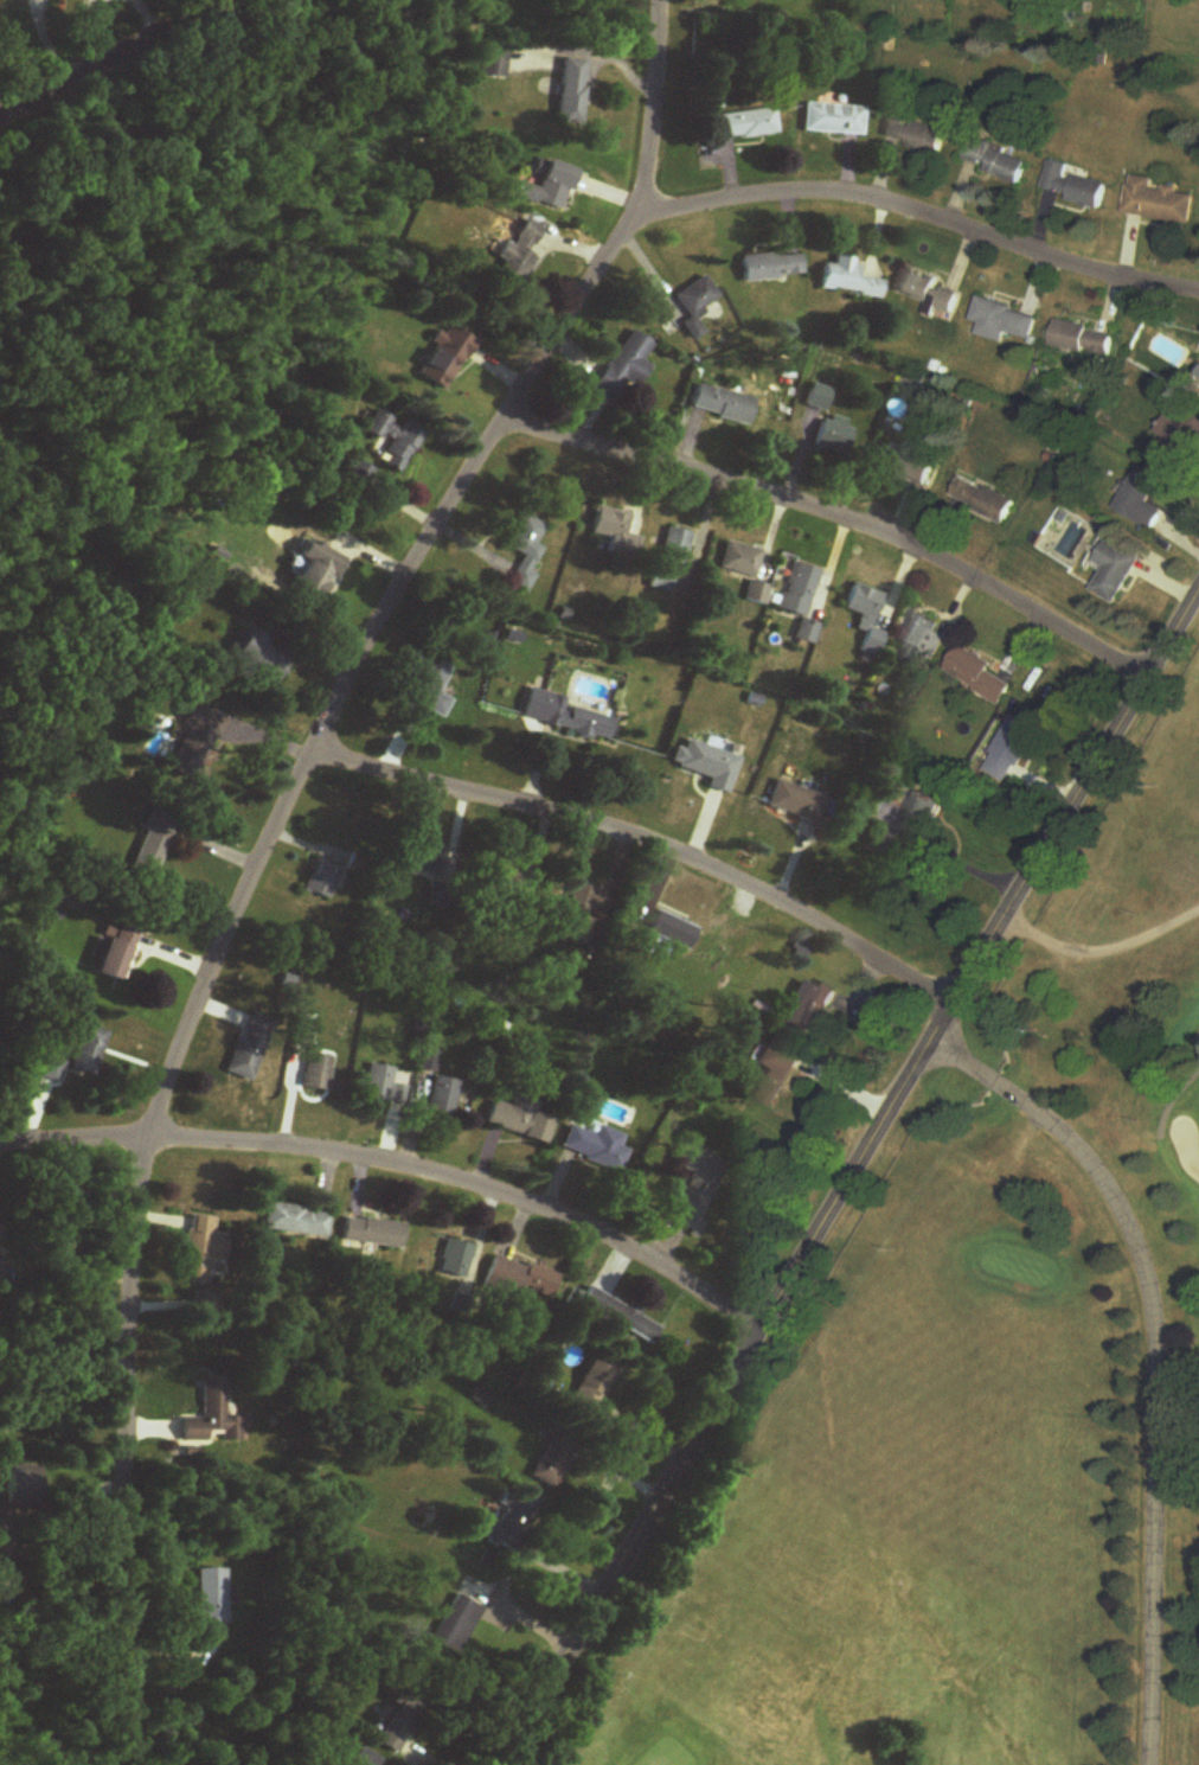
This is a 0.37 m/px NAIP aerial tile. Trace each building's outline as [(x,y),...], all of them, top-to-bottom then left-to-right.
[(477,78),(506,78),(506,51),(477,51),(477,78)] [(585,60),(561,60),(560,125),(584,125),(585,60)] [(864,108),(802,103),(801,132),(862,136),(864,108)] [(761,113),(711,113),(711,138),(761,138),(761,113)] [(941,159),(947,131),(889,117),(883,139),(909,145),(908,151),(941,159)] [(1021,186),(1030,162),(974,139),(965,164),(1021,186)] [(518,180),(513,198),(564,212),(576,169),(541,159),(534,184),(518,180)] [(1102,210),(1108,187),(1069,176),(1071,166),(1053,162),(1044,194),(1102,210)] [(1126,215),(1192,225),(1197,193),(1156,187),(1157,181),(1131,177),(1126,215)] [(537,259),(528,254),(543,230),(521,216),(496,258),(504,263),(496,278),(518,291),(537,259)] [(743,281),(802,279),(801,254),(742,255),(743,281)] [(883,282),(856,278),(859,261),(835,257),(830,292),(880,300),(883,282)] [(897,295),(930,305),(928,312),(953,320),(963,291),(904,273),(897,295)] [(682,325),(694,342),(704,335),(693,318),(720,300),(704,277),(673,297),(689,320),(682,325)] [(972,323),(981,325),(978,338),(1004,345),(1007,334),(1034,342),(1041,318),(979,300),(972,323)] [(1111,358),(1116,332),(1057,321),(1052,347),(1111,358)] [(441,325),(431,344),(434,346),(417,377),(446,392),(473,342),(441,325)] [(589,394),(612,408),(627,386),(636,391),(650,369),(641,363),(653,345),(631,331),(589,394)] [(755,399),(697,386),(691,414),(749,426),(755,399)] [(832,391),(813,386),(806,408),(825,414),(832,391)] [(1188,406),(1177,423),(1168,418),(1157,435),(1167,441),(1159,452),(1184,468),(1198,446),(1198,413),(1188,406)] [(364,433),(390,445),(381,466),(401,476),(421,433),(374,411),(364,433)] [(824,419),(814,448),(845,458),(854,428),(824,419)] [(928,486),(937,459),(886,443),(877,470),(928,486)] [(362,488),(373,474),(358,462),(348,476),(362,488)] [(1152,506),(1162,486),(1136,473),(1116,513),(1157,532),(1166,513),(1152,506)] [(1015,502),(959,479),(951,500),(1006,523),(1015,502)] [(589,532),(621,544),(630,518),(598,506),(589,532)] [(523,557),(508,584),(525,593),(547,551),(535,545),(545,527),(520,514),(502,546),(523,557)] [(692,534),(667,528),(659,563),(683,568),(692,534)] [(1095,570),(1103,574),(1094,594),(1120,606),(1144,555),(1110,539),(1095,570)] [(719,568),(754,579),(762,552),(727,542),(719,568)] [(291,590),(324,604),(343,559),(311,544),(291,590)] [(778,610),(801,618),(794,641),(813,647),(819,626),(805,622),(820,572),(792,563),(778,610)] [(673,573),(657,570),(653,588),(669,592),(673,573)] [(745,601),(765,605),(769,588),(749,584),(745,601)] [(845,610),(862,616),(857,631),(867,634),(861,652),(876,657),(890,616),(880,613),(886,595),(853,584),(845,610)] [(941,624),(915,612),(900,644),(909,648),(904,657),(931,670),(947,637),(937,632),(941,624)] [(240,632),(228,651),(278,683),(294,657),(251,629),(247,636),(240,632)] [(1004,706),(1014,685),(991,674),(996,664),(960,646),(945,677),(1004,706)] [(427,714),(439,720),(457,679),(416,661),(392,714),(421,727),(427,714)] [(548,705),(542,727),(606,744),(612,723),(548,705)] [(233,734),(212,714),(168,764),(189,784),(233,734)] [(1015,715),(983,771),(1011,787),(1042,730),(1015,715)] [(738,760),(686,742),(676,769),(709,780),(706,788),(726,795),(738,760)] [(816,827),(826,799),(775,781),(765,808),(816,827)] [(951,795),(925,788),(915,826),(940,833),(951,795)] [(150,884),(175,825),(152,815),(126,873),(150,884)] [(443,886),(452,866),(409,847),(400,867),(443,886)] [(485,885),(518,900),(531,870),(499,856),(485,885)] [(329,903),(343,872),(315,859),(301,891),(329,903)] [(122,983),(137,931),(110,924),(95,975),(122,983)] [(800,982),(776,1029),(807,1045),(824,1010),(830,1012),(841,991),(821,981),(816,991),(800,982)] [(251,1084),(275,1024),(249,1013),(225,1074),(251,1084)] [(93,1079),(109,1034),(84,1025),(68,1071),(93,1079)] [(756,1065),(767,1071),(752,1098),(776,1111),(807,1054),(773,1035),(756,1065)] [(434,1075),(438,1053),(421,1050),(417,1073),(434,1075)] [(301,1089),(330,1094),(335,1059),(307,1054),(301,1089)] [(58,1085),(65,1064),(47,1058),(40,1079),(58,1085)] [(393,1068),(365,1067),(364,1103),(404,1105),(405,1086),(392,1086),(393,1068)] [(425,1111),(451,1118),(460,1084),(434,1077),(425,1111)] [(553,1121),(532,1114),(535,1103),(511,1097),(509,1105),(494,1101),(486,1128),(547,1145),(553,1121)] [(628,1152),(621,1149),(625,1137),(598,1128),(595,1137),(569,1128),(561,1153),(620,1174),(628,1152)] [(330,1213),(267,1206),(263,1232),(327,1239),(330,1213)] [(212,1235),(214,1220),(187,1217),(180,1283),(207,1286),(208,1275),(223,1277),(227,1236),(212,1235)] [(343,1244),(402,1249),(404,1224),(345,1219),(343,1244)] [(474,1248),(447,1239),(436,1276),(463,1284),(474,1248)] [(496,1255),(486,1282),(550,1305),(560,1278),(496,1255)] [(581,1307),(652,1344),(662,1326),(590,1289),(581,1307)] [(568,1404),(592,1418),(620,1371),(596,1357),(568,1404)] [(201,1419),(182,1419),(181,1441),(207,1442),(208,1432),(225,1432),(226,1380),(202,1379),(201,1419)] [(553,1489),(573,1446),(550,1435),(530,1478),(553,1489)] [(484,1533),(513,1549),(540,1500),(510,1484),(484,1533)] [(197,1624),(226,1624),(226,1570),(197,1570),(197,1624)] [(479,1608),(451,1596),(431,1645),(459,1657),(479,1608)] [(427,1707),(400,1689),(390,1704),(397,1709),(375,1741),(395,1755),(427,1707)] [(381,1759),(357,1748),(350,1764),(378,1764),(381,1759)]
